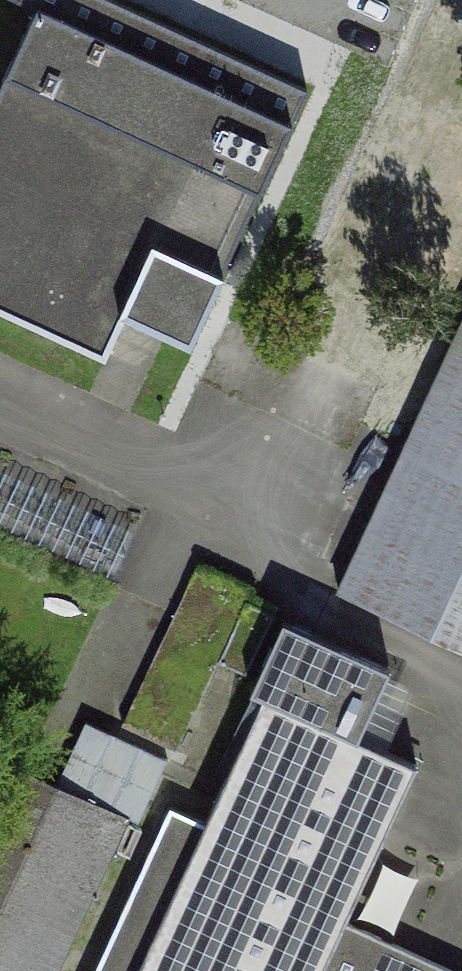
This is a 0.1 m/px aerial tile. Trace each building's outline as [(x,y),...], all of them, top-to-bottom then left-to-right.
[(111,0),(16,0),(35,9),(291,128),(308,91),(111,0)] [(35,9),(0,86),(0,310),(107,359),(128,312),(185,338),(184,342),(191,346),(291,128),(35,9)] [(461,646),(461,326),(340,590),(461,646)] [(0,469),(0,524),(106,572),(127,527),(0,469)] [(254,586),(193,559),(120,718),(181,746),(209,684),(240,617),(254,586)] [(277,633),(240,617),(209,684),(246,701),(277,633)] [(257,706),(351,748),(356,738),(378,689),(382,681),(277,633),(246,701),(257,706)] [(356,738),(382,750),(405,701),(378,689),(356,738)] [(341,923),(409,775),(351,748),(257,706),(202,826),(136,970),(319,970),(341,923)] [(124,818),(0,760),(0,970),(53,970),(124,818)] [(202,826),(166,810),(92,970),(136,970),(202,826)] [(341,923),(319,970),(446,970),(341,923)]
